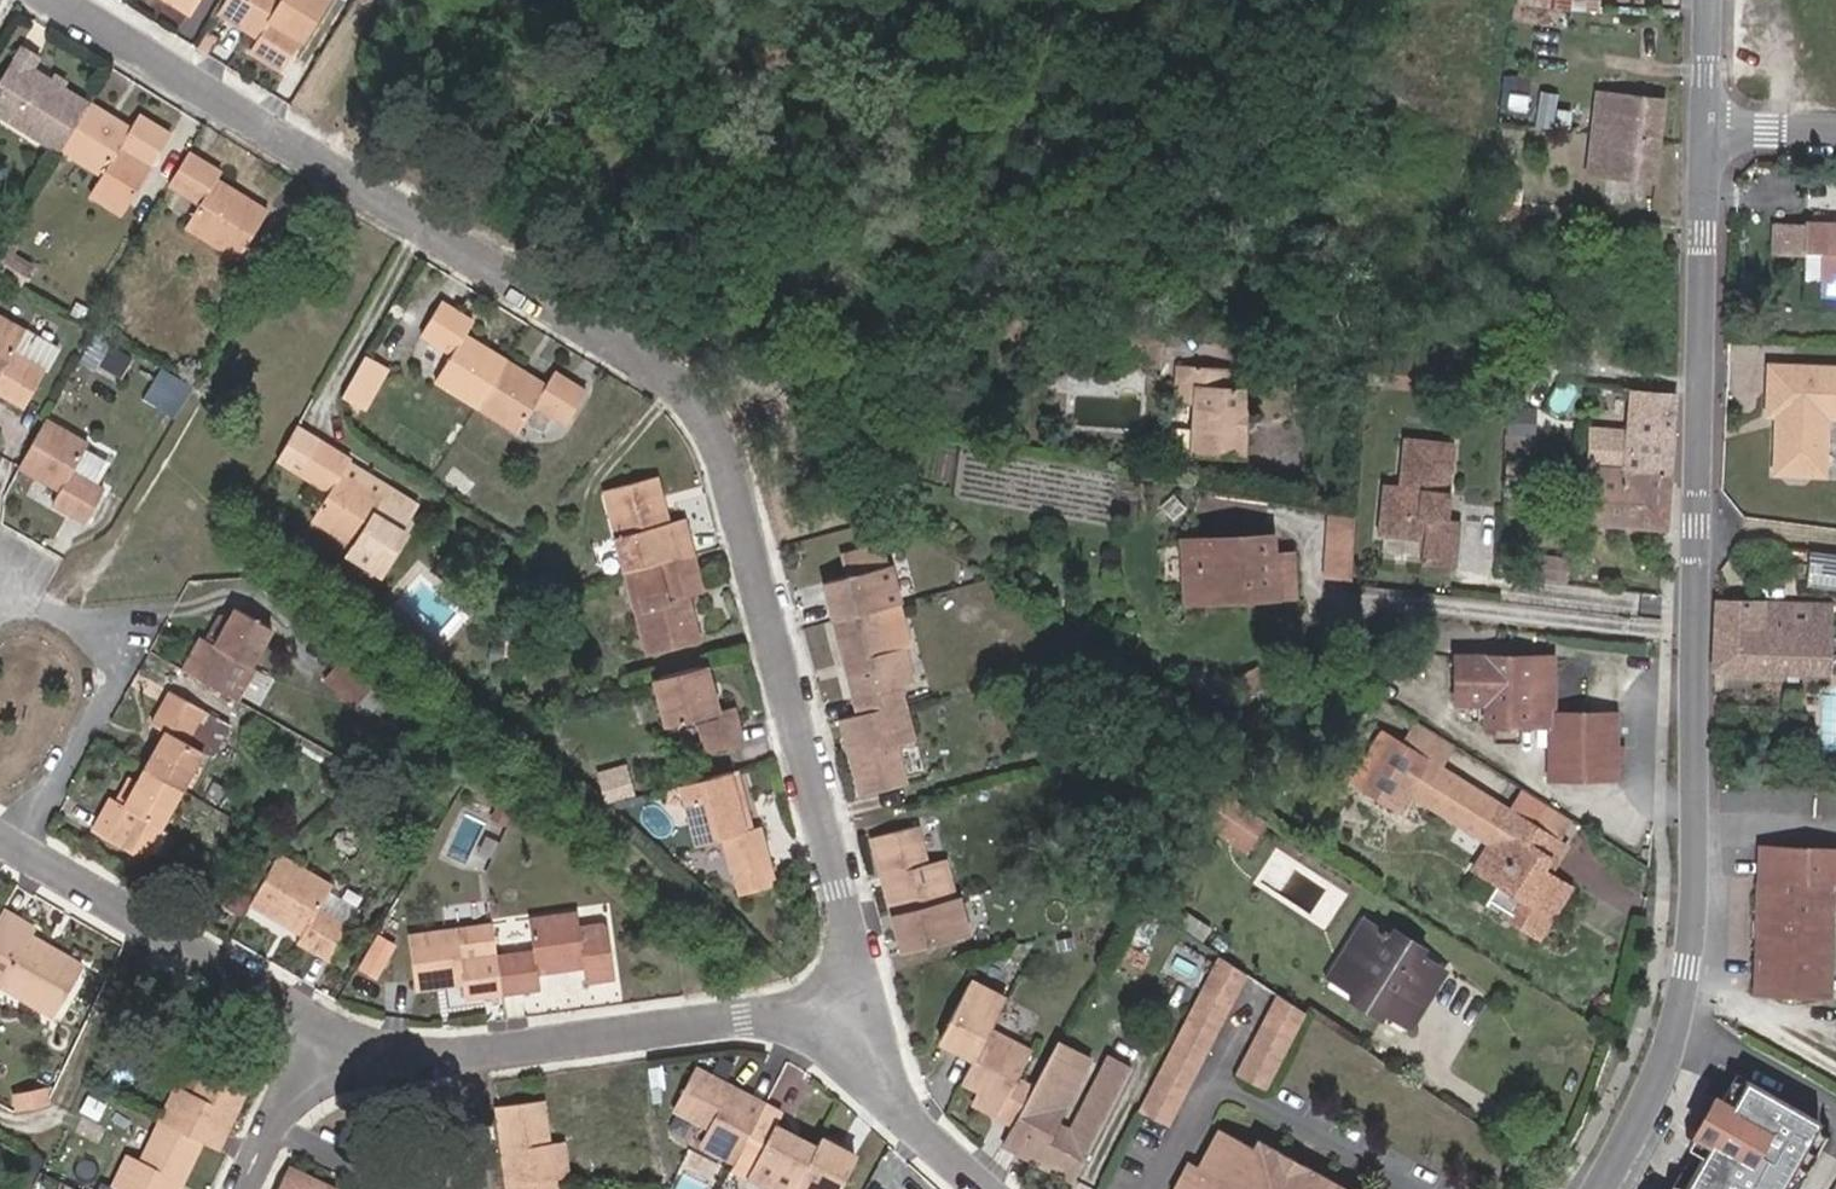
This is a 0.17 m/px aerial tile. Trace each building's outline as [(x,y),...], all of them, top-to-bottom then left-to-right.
[(187,15),(196,0),(164,0),(187,15)] [(216,15),(256,39),(249,52),(281,72),(326,0),(325,0),(225,0),(216,15)] [(78,102),(32,75),(40,62),(15,48),(0,73),(0,81),(21,94),(12,109),(4,122),(50,149),(52,145),(78,102)] [(12,109),(21,94),(0,81),(0,102),(12,109)] [(1586,132),(1581,172),(1650,179),(1654,140),(1659,100),(1591,92),(1586,132)] [(78,102),(52,145),(94,169),(110,146),(141,165),(160,133),(128,114),(120,127),(78,100),(78,102)] [(141,165),(110,146),(94,169),(81,191),(113,211),(141,165)] [(179,147),(159,181),(190,200),(176,223),(228,255),(259,207),(226,187),(223,192),(204,181),(212,167),(179,147)] [(1808,271),(1835,272),(1835,198),(1796,197),(1795,204),(1794,229),(1811,229),(1808,271)] [(1794,229),(1795,204),(1769,202),(1768,227),(1794,229)] [(416,330),(428,337),(445,348),(434,365),(428,374),(473,400),(500,355),(457,329),(465,315),(437,298),(416,330)] [(1130,364),(1134,327),(1124,326),(1121,363),(1130,364)] [(1134,327),(1130,364),(1156,366),(1158,329),(1134,327)] [(417,355),(434,365),(445,348),(428,337),(417,355)] [(0,338),(0,411),(11,417),(42,360),(0,338)] [(377,363),(358,352),(334,394),(354,406),(377,363)] [(500,355),(473,400),(514,426),(530,399),(560,416),(580,385),(551,367),(543,381),(500,355)] [(1766,464),(1815,466),(1816,410),(1835,410),(1835,363),(1761,361),(1760,409),(1772,409),(1771,421),(1767,424),(1766,464)] [(1203,381),(1204,365),(1179,363),(1177,399),(1202,400),(1200,451),(1249,454),(1252,384),(1229,383),(1203,381)] [(1203,381),(1229,383),(1229,366),(1204,365),(1203,381)] [(1669,432),(1672,394),(1628,388),(1624,429),(1669,432)] [(336,469),(344,456),(291,424),(273,458),(309,479),(325,489),(315,505),(310,514),(352,540),(345,553),(371,569),(400,518),(375,503),(379,495),(336,469)] [(1667,469),(1669,432),(1624,429),(1589,426),(1586,462),(1667,469)] [(75,454),(33,432),(9,475),(52,500),(45,511),(74,528),(90,495),(61,480),(75,454)] [(1456,440),(1405,437),(1400,483),(1388,482),(1384,532),(1427,536),(1425,561),(1462,563),(1466,518),(1450,517),(1456,440)] [(375,503),(400,518),(412,497),(344,456),(336,469),(379,495),(375,503)] [(1586,465),(1586,462),(1580,468),(1580,478),(1585,483),(1592,484),(1593,466),(1586,465)] [(1662,526),(1667,469),(1586,462),(1586,465),(1593,466),(1590,520),(1662,526)] [(1510,463),(1509,493),(1527,494),(1528,465),(1510,463)] [(629,534),(642,530),(651,561),(688,551),(679,520),(664,525),(649,474),(598,487),(612,538),(629,534)] [(298,496),(315,505),(325,489),(309,479),(298,496)] [(1325,579),(1359,582),(1361,514),(1327,507),(1325,579)] [(1282,591),(1278,548),(1296,547),(1295,526),(1201,532),(1203,584),(1260,582),(1260,592),(1282,591)] [(639,564),(651,561),(642,530),(629,534),(639,564)] [(1203,584),(1201,532),(1188,533),(1192,595),(1260,592),(1260,582),(1203,584)] [(1278,548),(1282,591),(1299,590),(1296,547),(1278,548)] [(688,551),(651,561),(639,564),(621,569),(644,649),(694,635),(681,588),(697,584),(688,551)] [(886,551),(818,569),(827,607),(854,705),(838,709),(858,783),(902,769),(892,734),(910,729),(900,693),(894,674),(911,668),(901,635),(886,638),(874,595),(895,588),(886,551)] [(1815,552),(1811,580),(1835,582),(1835,554),(1815,552)] [(391,601),(381,613),(429,657),(440,644),(391,601)] [(1721,602),(1717,669),(1830,670),(1834,605),(1721,602)] [(179,671),(227,697),(265,630),(230,609),(208,646),(196,639),(179,671)] [(362,715),(378,695),(335,659),(319,680),(362,715)] [(700,662),(651,675),(663,721),(693,714),(702,748),(738,739),(729,706),(714,710),(700,662)] [(1613,785),(1612,718),(1576,718),(1547,718),(1545,665),(1452,667),(1452,712),(1485,712),(1485,731),(1547,730),(1549,787),(1613,785)] [(139,768),(175,789),(213,721),(164,694),(146,724),(158,731),(139,768)] [(1554,840),(1507,810),(1435,765),(1448,744),(1413,721),(1381,775),(1406,790),(1412,780),(1439,796),(1436,800),(1492,836),(1486,843),(1479,855),(1498,867),(1497,883),(1509,891),(1496,911),(1535,937),(1567,886),(1546,874),(1537,868),(1555,841),(1554,840)] [(726,832),(737,867),(750,864),(756,885),(777,879),(762,823),(745,827),(738,804),(745,802),(735,766),(680,781),(696,840),(726,832)] [(137,857),(175,789),(139,768),(119,806),(105,798),(88,829),(137,857)] [(1404,793),(1486,843),(1492,836),(1436,800),(1439,796),(1412,780),(1406,790),(1404,793)] [(1237,845),(1256,815),(1218,790),(1200,822),(1237,845)] [(1554,840),(1566,820),(1520,790),(1507,810),(1554,840)] [(510,811),(501,804),(495,813),(506,822),(510,811)] [(916,814),(870,828),(891,906),(902,943),(965,925),(955,888),(952,889),(941,849),(926,853),(916,814)] [(1256,815),(1237,845),(1247,851),(1266,821),(1256,815)] [(1537,868),(1546,874),(1563,846),(1555,841),(1537,868)] [(1777,848),(1767,848),(1763,992),(1773,992),(1777,848)] [(1777,848),(1773,992),(1835,994),(1835,964),(1835,850),(1777,848)] [(1472,868),(1497,883),(1498,867),(1479,855),(1472,868)] [(356,907),(270,859),(243,909),(276,927),(280,921),(301,932),(292,950),(323,968),(356,907)] [(494,957),(500,995),(533,991),(531,973),(581,967),(583,982),(612,978),(606,932),(599,928),(575,930),(573,916),(524,924),(528,952),(494,957)] [(1366,919),(1341,958),(1365,973),(1354,992),(1383,1011),(1395,992),(1417,1006),(1441,968),(1366,919)] [(0,929),(0,960),(18,971),(3,996),(58,1027),(86,979),(52,960),(50,964),(29,952),(36,939),(5,921),(0,929)] [(500,995),(494,957),(491,928),(409,940),(414,991),(464,984),(466,1000),(500,995)] [(1214,956),(1137,1110),(1167,1125),(1242,975),(1214,956)] [(1365,973),(1341,958),(1329,977),(1354,992),(1365,973)] [(18,971),(0,960),(0,995),(3,996),(18,971)] [(965,1076),(980,1084),(1004,1097),(999,1108),(1017,1117),(1007,1138),(1074,1174),(1095,1130),(1063,1112),(1070,1099),(1034,1080),(1017,1071),(1029,1046),(988,1025),(1006,993),(970,974),(939,1034),(976,1054),(965,1076)] [(1395,992),(1383,1011),(1405,1024),(1417,1006),(1395,992)] [(1303,1015),(1274,996),(1235,1074),(1264,1090),(1303,1015)] [(210,1058),(191,1095),(175,1088),(157,1122),(138,1159),(127,1153),(111,1186),(118,1188),(174,1188),(199,1143),(210,1148),(249,1077),(210,1058)] [(690,1059),(669,1098),(703,1118),(696,1132),(732,1151),(743,1130),(760,1140),(746,1167),(784,1188),(832,1188),(854,1150),(819,1133),(814,1142),(772,1119),(779,1106),(760,1097),(690,1059)] [(1781,1188),(1819,1119),(1738,1074),(1723,1100),(1716,1096),(1695,1133),(1702,1137),(1673,1188),(1780,1188),(1781,1188)] [(1004,1097),(980,1084),(974,1095),(999,1108),(1004,1097)] [(18,1103),(22,1118),(46,1109),(41,1097),(18,1103)] [(546,1178),(561,1176),(556,1141),(544,1142),(537,1100),(495,1106),(507,1182),(508,1188),(547,1188),(546,1178)] [(1299,1173),(1294,1182),(1290,1180),(1280,1174),(1284,1165),(1248,1146),(1244,1155),(1210,1136),(1194,1167),(1205,1172),(1200,1184),(1189,1178),(1181,1174),(1174,1188),(1331,1188),(1299,1173)] [(1299,1173),(1284,1165),(1280,1174),(1290,1180),(1294,1182),(1299,1173)] [(1194,1167),(1189,1178),(1200,1184),(1205,1172),(1194,1167)] [(286,1169),(277,1188),(329,1188),(286,1169)]
